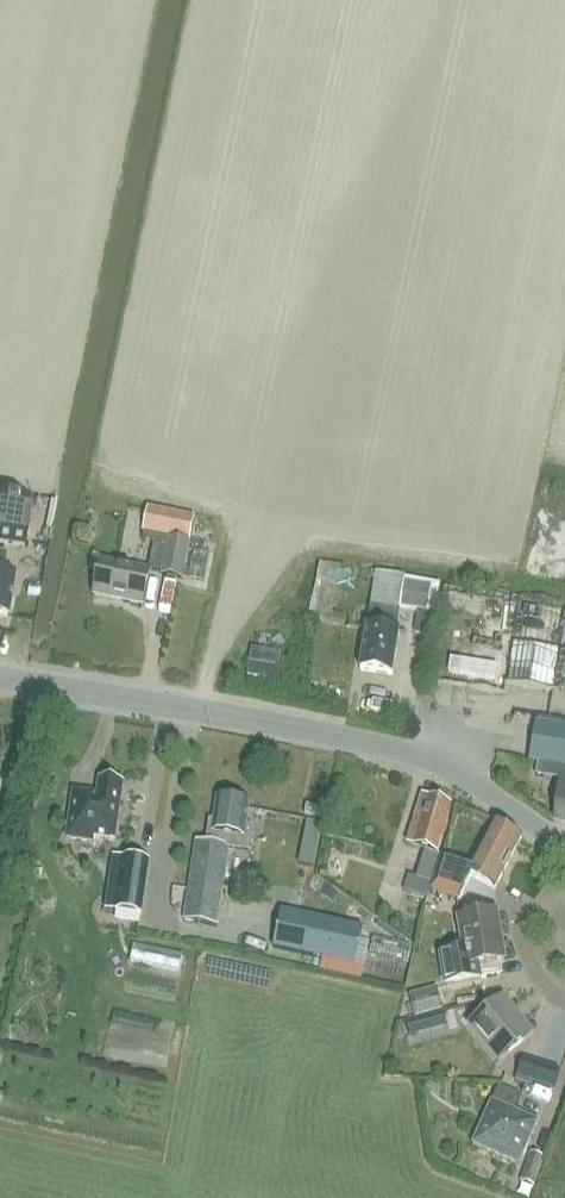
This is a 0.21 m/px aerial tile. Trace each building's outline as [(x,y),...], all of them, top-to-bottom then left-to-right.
[(537,576),(564,581),(564,480),(556,479),(537,576)] [(24,546),(31,500),(0,495),(0,543),(24,546)] [(148,509),(143,536),(169,542),(184,545),(190,546),(195,518),(148,509)] [(162,575),(180,579),(184,580),(190,546),(184,545),(169,542),(162,575)] [(13,575),(3,573),(5,554),(0,553),(0,615),(7,616),(13,575)] [(145,605),(153,568),(104,557),(96,594),(145,605)] [(402,582),(398,608),(418,611),(427,612),(430,587),(402,582)] [(519,599),(507,685),(554,693),(564,625),(564,606),(519,599)] [(366,628),(360,671),(393,676),(399,632),(395,631),(398,612),(372,609),(369,629),(366,628)] [(418,611),(415,634),(430,637),(434,614),(427,612),(418,611)] [(284,660),(285,645),(258,643),(257,658),(284,660)] [(536,722),(529,762),(562,767),(553,821),(564,823),(564,727),(536,722)] [(115,841),(124,783),(100,779),(98,794),(74,790),(67,837),(95,842),(96,838),(115,841)] [(454,805),(422,794),(406,843),(425,849),(416,877),(409,874),(403,891),(428,897),(440,854),(439,854),(454,805)] [(249,850),(251,833),(244,832),(249,802),(217,797),(210,843),(196,841),(183,921),(215,926),(227,847),(249,850)] [(448,857),(434,888),(467,904),(479,877),(504,889),(524,838),(495,825),(473,874),(447,862),(449,857),(448,857)] [(321,839),(313,838),(311,850),(319,851),(321,839)] [(109,913),(142,918),(149,872),(116,867),(109,913)] [(363,928),(282,911),(274,948),(355,966),(363,928)] [(461,919),(466,949),(439,954),(444,985),(479,978),(477,964),(504,959),(495,913),(461,919)] [(438,988),(409,996),(416,1018),(444,1010),(438,988)] [(500,1060),(533,1033),(503,997),(470,1025),(500,1060)] [(518,1078),(516,1082),(530,1086),(531,1081),(555,1089),(560,1071),(524,1059),(518,1078)] [(492,1100),(474,1143),(509,1158),(522,1164),(540,1121),(516,1110),(522,1097),(502,1088),(499,1086),(493,1100),(492,1100)] [(531,1151),(520,1182),(535,1187),(546,1157),(531,1151)]
